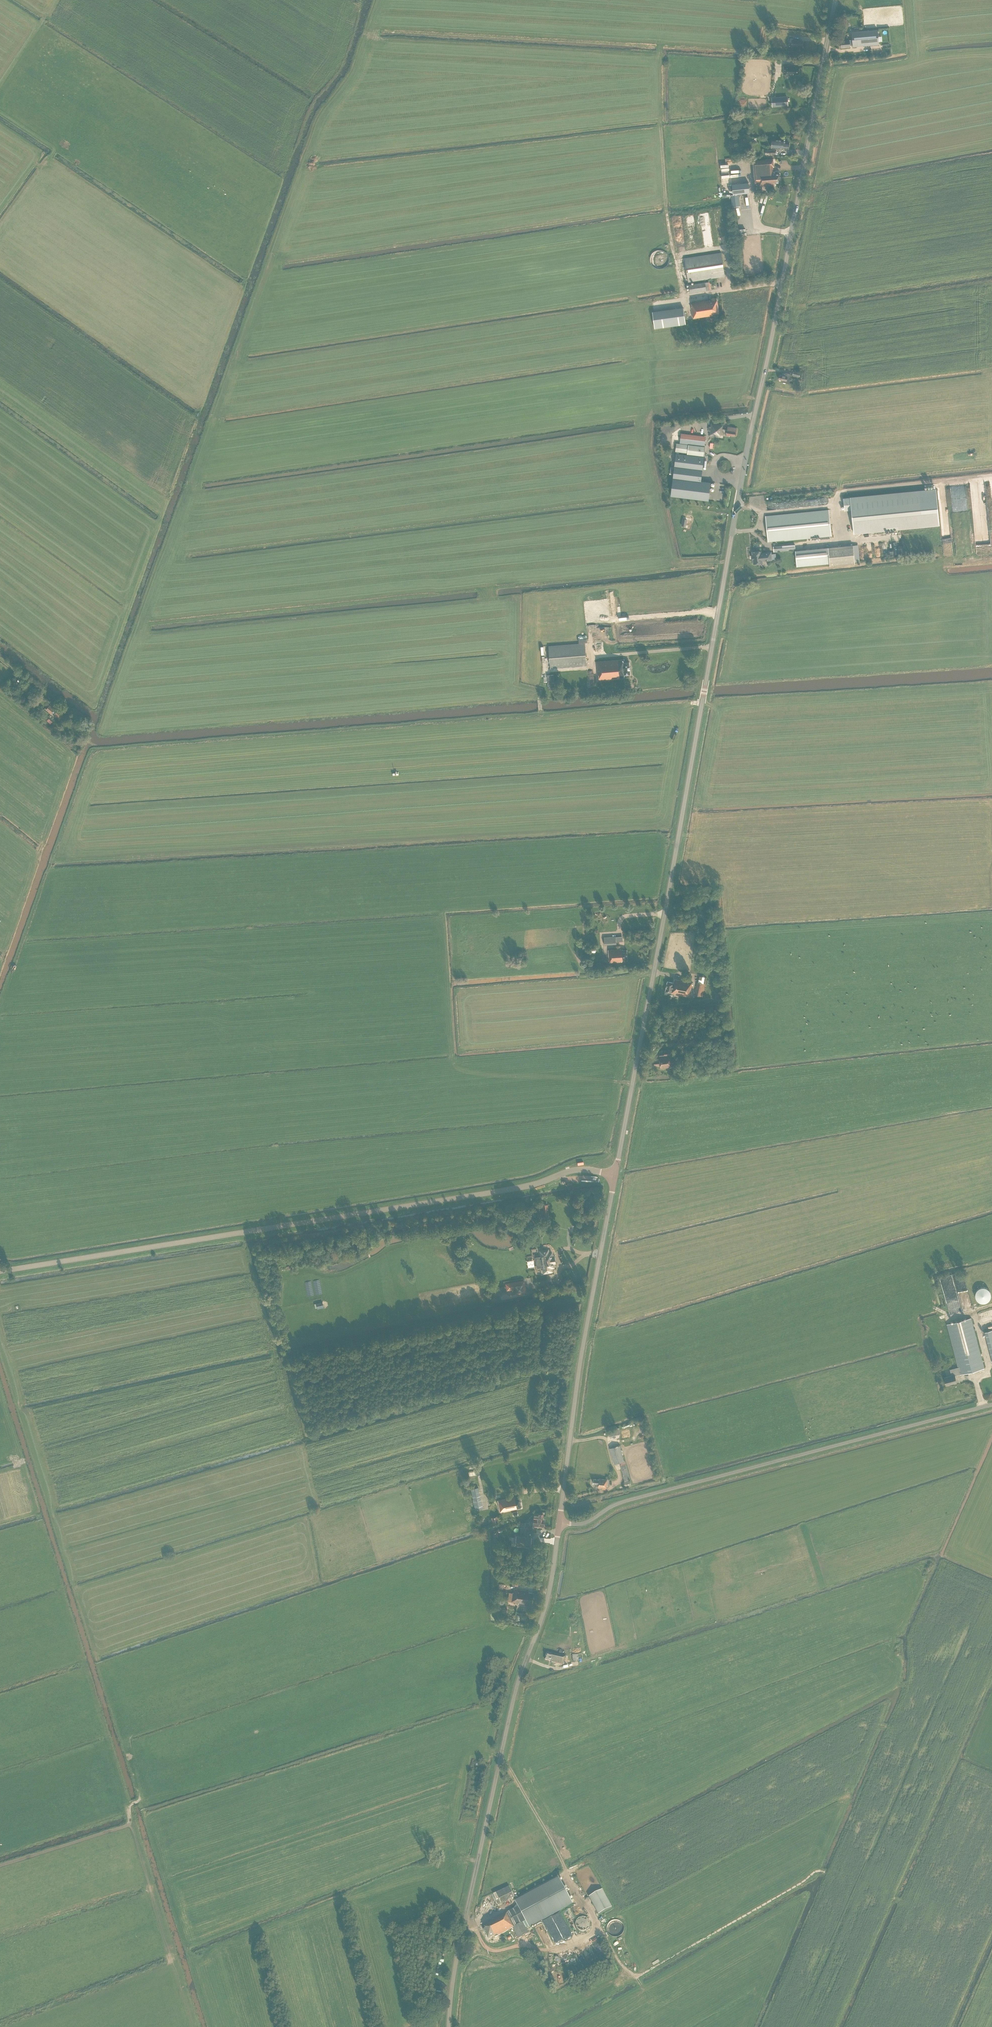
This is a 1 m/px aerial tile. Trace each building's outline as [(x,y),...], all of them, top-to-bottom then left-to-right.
[(879,44),(878,30),(852,32),(853,40),(850,40),(841,41),(841,47),(850,47),(850,45),(853,44),(853,46),(879,44)] [(802,47),(803,41),(793,40),(793,38),(790,38),(790,42),(792,42),(792,46),(802,47)] [(796,66),(784,66),(783,75),(795,76),(795,75),(799,75),(800,67),(796,67),(796,66)] [(772,98),(772,106),(788,105),(787,97),(772,98)] [(772,148),(783,149),(783,148),(789,148),(789,143),(784,142),(784,140),(772,139),(772,148)] [(773,172),(773,167),(774,167),(773,159),(766,159),(766,160),(753,161),(756,192),(762,191),(762,186),(775,185),(775,184),(781,183),(780,173),(774,173),(774,171),(773,172)] [(733,194),(750,192),(749,182),(732,184),(733,194)] [(732,207),(740,206),(739,194),(731,195),(732,207)] [(652,253),(652,254),(651,256),(650,258),(650,260),(651,263),(652,265),(653,266),(654,267),(656,268),(659,269),(660,269),(663,268),(665,267),(667,266),(668,264),(669,263),(669,261),(669,260),(669,258),(669,256),(668,254),(667,253),(666,252),(664,251),(663,251),(662,250),(661,250),(659,250),(658,250),(656,250),(655,251),(654,252),(652,253)] [(688,282),(725,276),(721,252),(685,258),(688,282)] [(690,293),(709,290),(708,282),(689,285),(690,293)] [(710,301),(710,300),(692,303),(692,307),(691,307),(693,318),(712,315),(712,314),(719,313),(718,310),(719,309),(718,304),(717,303),(717,300),(710,301)] [(652,311),(654,328),(686,324),(684,307),(652,311)] [(789,379),(790,374),(786,373),(785,376),(780,375),(779,379),(783,380),(783,382),(789,383),(790,379),(789,379)] [(711,423),(711,427),(709,426),(708,431),(710,431),(709,435),(721,437),(721,435),(726,435),(729,436),(730,435),(735,436),(735,435),(736,432),(736,428),(730,427),(727,426),(727,429),(722,429),(723,424),(719,424),(711,423)] [(705,438),(681,435),(681,437),(676,436),(675,443),(677,443),(676,451),(686,452),(686,454),(676,453),(675,462),(702,465),(703,457),(687,455),(687,454),(703,456),(705,446),(680,443),(704,446),(705,438)] [(701,481),(703,466),(675,462),(671,495),(709,500),(711,482),(701,481)] [(936,489),(844,498),(845,511),(852,510),(854,534),(939,525),(936,489)] [(768,541),(811,537),(831,535),(829,510),(766,516),(768,541)] [(855,562),(853,545),(796,551),(798,566),(830,563),(830,566),(855,563),(855,562)] [(762,552),(762,551),(752,552),(752,556),(752,560),(753,560),(753,564),(763,563),(763,561),(772,560),(771,551),(762,552)] [(550,668),(587,665),(585,643),(549,646),(550,668)] [(623,662),(623,659),(597,661),(598,675),(599,674),(599,680),(625,677),(624,674),(630,674),(629,662),(623,662)] [(12,690),(17,683),(12,679),(7,686),(12,690)] [(49,705),(46,709),(51,713),(54,709),(49,705)] [(64,714),(58,709),(54,714),(60,718),(64,714)] [(620,949),(609,950),(609,958),(610,958),(610,962),(622,961),(622,960),(628,960),(627,949),(623,950),(623,949),(620,949)] [(690,994),(692,982),(675,979),(674,983),(668,981),(666,991),(672,992),(672,993),(689,996),(690,995),(691,995),(691,994),(690,994)] [(705,983),(703,983),(698,982),(695,995),(702,996),(705,983)] [(673,1066),(671,1049),(664,1050),(664,1052),(659,1053),(660,1056),(659,1056),(660,1060),(654,1060),(654,1065),(656,1065),(656,1066),(660,1065),(661,1068),(670,1067),(670,1069),(673,1069),(673,1067),(674,1067),(674,1065),(673,1066)] [(537,1235),(540,1232),(538,1231),(540,1229),(535,1225),(531,1230),(533,1231),(531,1234),(534,1236),(536,1234),(537,1235)] [(548,1253),(548,1249),(540,1251),(542,1258),(538,1259),(539,1265),(543,1265),(544,1272),(551,1271),(551,1267),(554,1266),(553,1262),(555,1262),(554,1257),(552,1257),(552,1253),(548,1253)] [(526,1292),(524,1281),(506,1284),(507,1290),(516,1288),(517,1294),(526,1292)] [(983,1303),(984,1303),(985,1303),(986,1302),(987,1302),(988,1301),(989,1301),(989,1300),(990,1299),(991,1298),(991,1297),(991,1296),(991,1295),(991,1294),(991,1293),(991,1291),(990,1290),(989,1289),(988,1288),(987,1287),(986,1287),(985,1287),(984,1287),(983,1287),(982,1287),(981,1287),(980,1287),(979,1288),(978,1289),(977,1290),(976,1290),(976,1292),(975,1293),(975,1294),(975,1295),(975,1296),(975,1297),(976,1298),(976,1299),(977,1299),(977,1300),(978,1301),(979,1301),(979,1302),(980,1302),(982,1303),(983,1303)] [(960,1374),(984,1368),(971,1318),(947,1324),(958,1367),(950,1369),(952,1375),(944,1377),(946,1385),(957,1382),(955,1375),(960,1373),(960,1374)] [(610,1436),(621,1434),(619,1427),(608,1430),(610,1436)] [(615,1463),(622,1461),(624,1461),(620,1445),(610,1448),(615,1463)] [(625,1481),(630,1480),(625,1460),(624,1461),(622,1461),(621,1465),(625,1481)] [(607,1479),(599,1478),(599,1479),(594,1479),(593,1483),(595,1483),(595,1486),(598,1486),(598,1487),(604,1487),(604,1489),(606,1489),(606,1487),(607,1487),(607,1479)] [(475,1509),(483,1507),(478,1487),(471,1489),(475,1509)] [(502,1511),(521,1507),(519,1496),(498,1500),(499,1509),(501,1508),(502,1511)] [(537,1513),(534,1512),(533,1526),(543,1527),(544,1521),(542,1521),(543,1513),(537,1513)] [(530,1547),(532,1537),(516,1535),(515,1545),(530,1547)] [(533,1593),(528,1592),(528,1590),(514,1588),(513,1593),(509,1592),(508,1601),(525,1603),(525,1602),(532,1603),(533,1593)] [(553,1654),(547,1652),(545,1660),(551,1661),(551,1662),(564,1665),(566,1656),(553,1653),(553,1654)] [(513,1928),(523,1922),(526,1928),(529,1927),(529,1928),(573,1905),(560,1879),(548,1886),(516,1903),(518,1907),(505,1914),(513,1928)] [(509,1887),(496,1893),(501,1904),(515,1897),(509,1887)] [(597,1914),(611,1908),(603,1889),(589,1896),(597,1914)] [(494,1936),(495,1937),(513,1928),(505,1914),(484,1925),(486,1929),(484,1930),(488,1939),(494,1936)] [(589,1929),(590,1928),(590,1926),(590,1925),(590,1923),(590,1921),(589,1920),(588,1919),(587,1918),(585,1917),(584,1917),(582,1917),(581,1917),(579,1918),(578,1919),(577,1920),(576,1922),(576,1923),(576,1925),(576,1926),(577,1928),(578,1929),(579,1930),(580,1931),(582,1931),(583,1931),(585,1931),(586,1931),(588,1930),(589,1929)] [(519,1939),(529,1933),(526,1928),(523,1922),(513,1928),(514,1930),(519,1939)] [(614,1937),(615,1937),(617,1937),(618,1937),(619,1936),(620,1935),(621,1934),(622,1933),(622,1931),(622,1930),(622,1929),(622,1927),(621,1926),(620,1925),(619,1924),(618,1923),(616,1923),(615,1923),(613,1923),(612,1923),(611,1924),(610,1925),(609,1926),(608,1927),(608,1929),(608,1930),(608,1932),(608,1933),(609,1934),(610,1935),(611,1936),(612,1937),(614,1937)]
